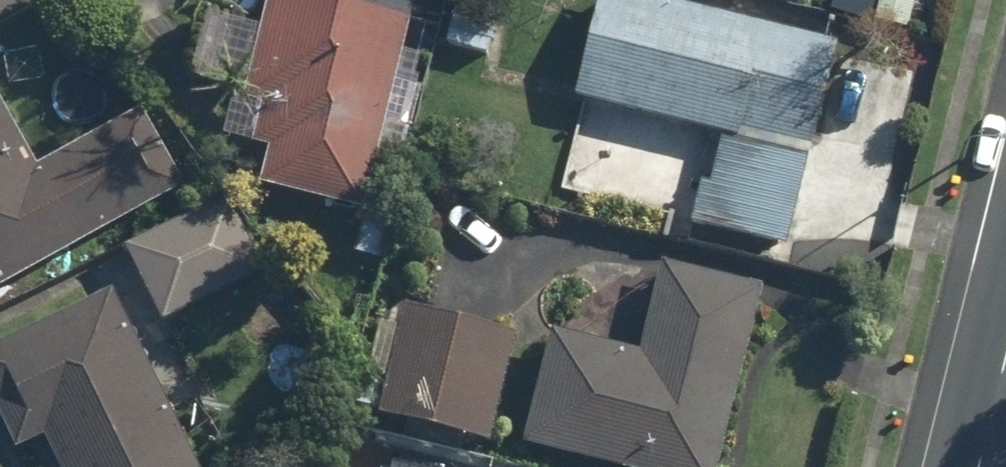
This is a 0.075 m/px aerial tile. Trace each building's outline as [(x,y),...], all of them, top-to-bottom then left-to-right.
[(398,80),(417,0),(273,0),(265,37),(279,40),(267,88),(295,94),(282,149),(274,147),(266,178),(368,202),(389,117),(412,123),(421,86),(398,80)] [(451,0),(446,0),(434,46),(508,65),(520,17),(451,0)] [(677,0),(604,0),(578,109),(722,142),(702,227),(800,250),(849,40),(677,0)] [(189,185),(146,108),(49,162),(11,94),(0,100),(0,291),(189,185)] [(267,269),(230,194),(131,241),(168,317),(267,269)] [(768,285),(666,263),(648,348),(555,329),(529,453),(595,466),(731,466),(768,285)] [(116,282),(0,341),(0,411),(21,453),(54,436),(69,466),(210,466),(116,282)] [(530,331),(411,303),(386,414),(505,441),(530,331)]
